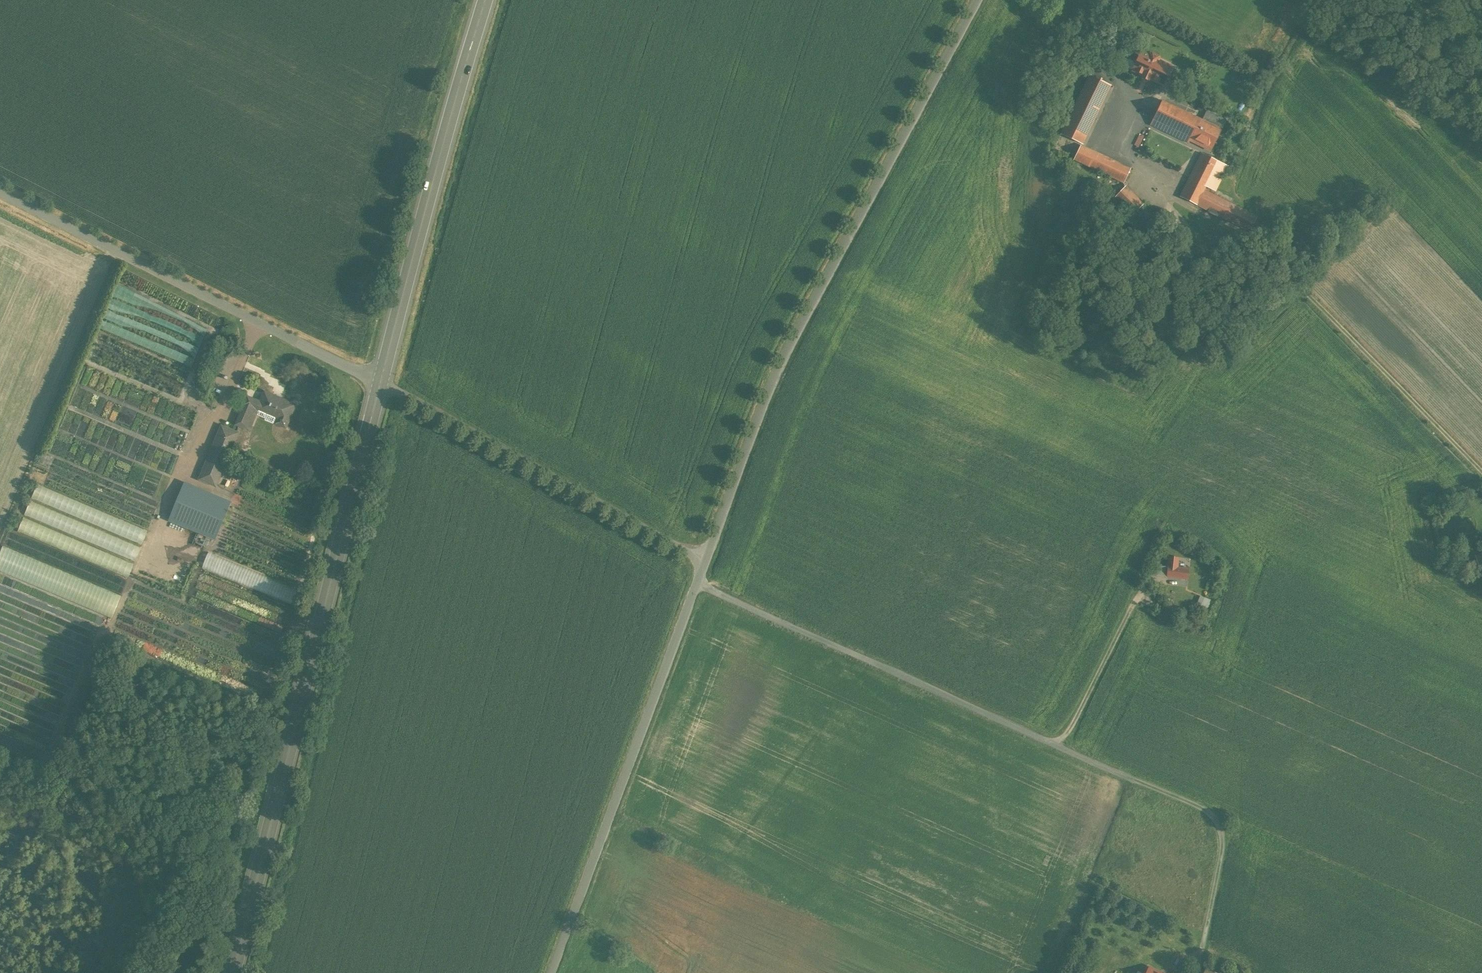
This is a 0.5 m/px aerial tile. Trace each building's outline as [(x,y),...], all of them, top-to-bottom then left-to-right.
[(1149,56),(1141,53),(1141,54),(1139,53),(1137,54),(1134,60),(1135,62),(1136,63),(1133,70),(1162,84),(1171,66),(1158,61),(1159,59),(1158,57),(1152,54),(1150,55),(1149,56)] [(1111,85),(1089,75),(1061,133),(1082,144),(1111,85)] [(1202,120),(1163,101),(1151,125),(1188,143),(1191,138),(1212,149),(1226,120),(1206,110),(1202,120)] [(1130,168),(1081,146),(1074,160),(1123,183),(1130,168)] [(1228,165),(1202,152),(1180,197),(1197,205),(1204,190),(1206,187),(1215,191),(1228,165)] [(1142,205),(1125,187),(1115,196),(1133,214),(1142,205)] [(1256,216),(1204,190),(1197,205),(1248,231),(1256,216)] [(114,286),(98,328),(156,350),(159,342),(164,344),(170,328),(160,324),(167,306),(114,286)] [(248,397),(245,404),(256,409),(259,410),(259,408),(267,411),(266,413),(267,413),(279,418),(277,422),(277,423),(285,427),(295,405),(265,393),(261,403),(248,397)] [(248,428),(254,413),(256,409),(245,404),(237,423),(248,428)] [(266,413),(267,411),(259,408),(259,410),(256,409),(254,413),(265,418),(267,413),(266,413)] [(277,422),(279,418),(267,413),(265,418),(266,420),(274,424),(277,422)] [(237,433),(222,427),(200,478),(215,485),(222,467),(237,433)] [(231,502),(185,483),(169,520),(216,539),(231,502)] [(31,498),(141,544),(146,530),(36,484),(31,498)] [(24,515),(134,561),(140,547),(30,501),(24,515)] [(17,532),(126,578),(133,564),(23,517),(17,532)] [(2,546),(0,551),(0,571),(110,617),(119,595),(2,546)] [(299,590),(208,552),(202,568),(292,605),(299,590)] [(1191,561),(1167,559),(1165,578),(1189,581),(1191,561)] [(1196,603),(1207,607),(1211,598),(1199,594),(1196,603)]
